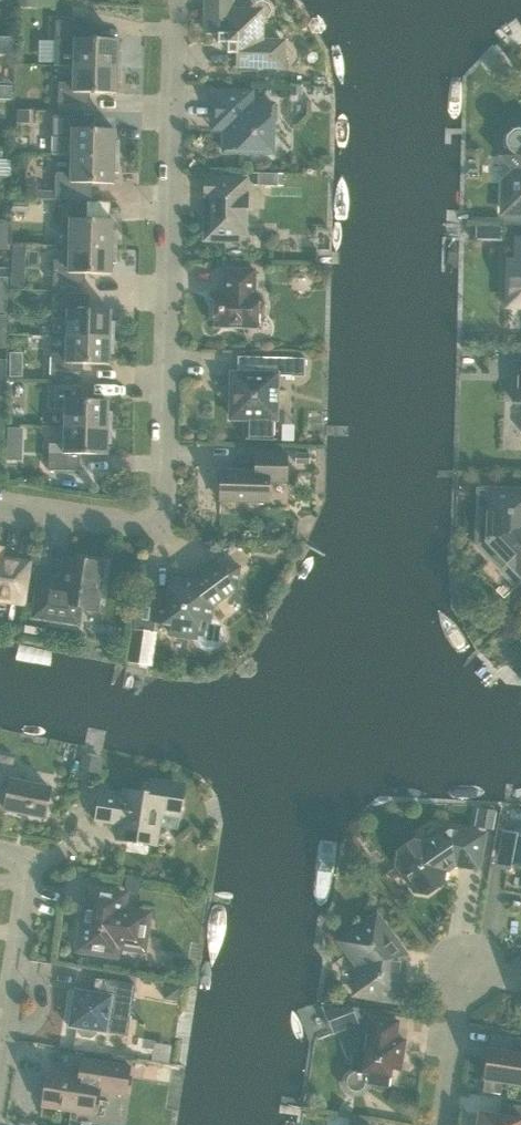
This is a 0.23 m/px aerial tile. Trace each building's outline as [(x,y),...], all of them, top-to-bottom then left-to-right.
[(206,33),(218,33),(218,42),(222,42),(228,49),(228,52),(236,53),(236,65),(283,66),(283,41),(263,41),(263,30),(261,21),(250,10),(242,7),(231,7),(231,0),(207,0),(206,33)] [(74,65),(121,66),(122,50),(117,50),(117,39),(91,38),(91,21),(55,20),(54,64),(74,65)] [(121,82),(121,66),(74,65),(73,82),(58,82),(58,104),(90,105),(90,92),(116,93),(116,82),(121,82)] [(252,103),(252,91),(213,90),(213,117),(215,117),(215,126),(224,127),(224,151),(243,152),(243,149),(265,149),(269,145),(270,123),(273,123),(274,104),(252,103)] [(94,116),(53,115),(52,154),(71,155),(119,156),(119,140),(115,140),(115,129),(93,129),(94,116)] [(520,125),(518,125),(516,126),(514,126),(513,127),(511,128),(510,128),(508,130),(507,131),(506,133),(505,134),(504,136),(504,138),(503,140),(503,142),(504,144),(504,146),(505,148),(506,150),(507,151),(504,155),(517,169),(504,181),(504,211),(520,212),(520,126),(520,125)] [(119,156),(71,155),(71,172),(56,172),(55,199),(92,200),(92,183),(114,183),(114,172),(118,172),(119,156)] [(12,161),(2,161),(2,175),(12,175),(12,161)] [(271,173),(254,172),(254,185),(270,185),(271,173)] [(244,180),(206,179),(206,195),(208,195),(208,202),(211,206),(212,211),(208,215),(207,237),(243,238),(243,222),(248,219),(248,200),(244,196),(244,180)] [(29,201),(15,200),(15,212),(29,212),(29,201)] [(70,228),(69,245),(116,247),(117,231),(112,231),(113,220),(87,219),(87,206),(59,206),(59,228),(70,228)] [(0,223),(0,243),(9,243),(9,223),(0,223)] [(517,238),(516,261),(510,261),(509,304),(520,304),(520,238),(517,238)] [(116,247),(69,245),(69,260),(54,260),(53,285),(85,285),(85,273),(111,274),(112,262),(116,262),(116,247)] [(256,269),(224,269),(224,286),(226,286),(225,293),(215,293),(214,326),(258,328),(259,294),(255,294),(256,269)] [(67,319),(67,336),(114,337),(115,321),(110,321),(110,310),(89,310),(89,295),(53,294),(52,319),(67,319)] [(114,337),(67,336),(67,354),(52,353),(51,376),(83,376),(83,364),(109,364),(109,353),(114,353),(114,337)] [(308,358),(242,356),(241,373),(232,373),(231,417),(249,418),(249,439),(275,440),(277,375),(308,376),(308,358)] [(65,409),(64,426),(112,427),(112,411),(108,411),(108,400),(82,400),(82,387),(55,386),(54,409),(65,409)] [(112,427),(64,426),(64,443),(49,443),(48,470),(80,471),(80,454),(107,454),(107,443),(111,443),(112,427)] [(256,470),(221,469),(220,501),(268,502),(269,481),(286,482),(287,453),(256,452),(256,470)] [(310,453),(297,453),(296,463),(310,463),(310,453)] [(493,524),(491,524),(489,524),(487,525),(485,526),(483,527),(482,528),(480,530),(479,532),(478,534),(478,536),(477,538),(477,540),(478,542),(478,544),(479,546),(481,548),(482,549),(484,550),(484,551),(487,552),(489,553),(491,553),(493,553),(496,552),(498,551),(500,550),(501,549),(502,548),(520,568),(520,493),(494,492),(493,524)] [(104,563),(65,557),(62,580),(40,576),(34,616),(78,623),(80,607),(98,609),(98,603),(101,601),(103,587),(101,585),(104,563)] [(9,600),(25,603),(32,564),(15,561),(0,559),(0,599),(9,600)] [(236,588),(240,567),(219,563),(194,581),(171,578),(168,596),(158,595),(154,621),(172,624),(170,634),(194,638),(195,639),(199,645),(206,648),(213,647),(220,643),(223,636),(222,628),(217,622),(210,620),(212,606),(236,588)] [(104,758),(83,754),(80,771),(101,774),(104,758)] [(4,809),(45,817),(50,788),(19,783),(21,769),(12,767),(13,759),(0,756),(0,794),(7,795),(4,809)] [(165,782),(155,780),(153,794),(124,790),(123,797),(100,793),(96,820),(119,823),(117,839),(156,844),(161,812),(180,815),(182,804),(182,803),(182,801),(182,799),(182,797),(181,795),(180,793),(179,791),(178,789),(176,787),(174,785),(171,784),(167,782),(165,782)] [(477,867),(484,834),(449,828),(426,843),(414,841),(399,852),(396,864),(415,891),(427,893),(443,883),(445,871),(443,869),(453,863),(477,867)] [(502,831),(502,832),(515,835),(510,862),(508,862),(508,863),(520,866),(520,834),(502,831)] [(123,896),(90,891),(84,931),(79,932),(78,938),(82,941),(81,948),(92,949),(94,954),(100,955),(103,951),(108,952),(109,943),(121,944),(125,941),(142,944),(143,936),(148,935),(149,929),(145,926),(147,915),(120,911),(123,896)] [(405,955),(376,916),(341,942),(359,966),(355,994),(398,1000),(405,956),(406,956),(406,954),(405,955)] [(102,993),(75,989),(69,1026),(79,1028),(78,1031),(82,1036),(91,1037),(96,1034),(97,1031),(106,1032),(109,1015),(130,1018),(136,984),(104,979),(102,993)] [(181,987),(167,985),(165,998),(179,1000),(181,987)] [(353,1006),(338,1004),(323,1002),(333,1029),(358,1019),(353,1006)] [(398,1021),(370,1016),(364,1051),(355,1050),(352,1069),(346,1074),(344,1080),(345,1087),(349,1092),(355,1094),(361,1093),(366,1089),(369,1083),(389,1086),(391,1069),(400,1070),(405,1040),(396,1038),(398,1021)] [(516,1037),(514,1053),(489,1049),(484,1079),(520,1084),(520,1038),(516,1037)] [(130,1066),(82,1058),(79,1076),(47,1071),(42,1106),(93,1114),(97,1090),(126,1095),(130,1066)] [(506,1103),(504,1116),(479,1113),(477,1124),(520,1124),(520,1105),(506,1103)]
